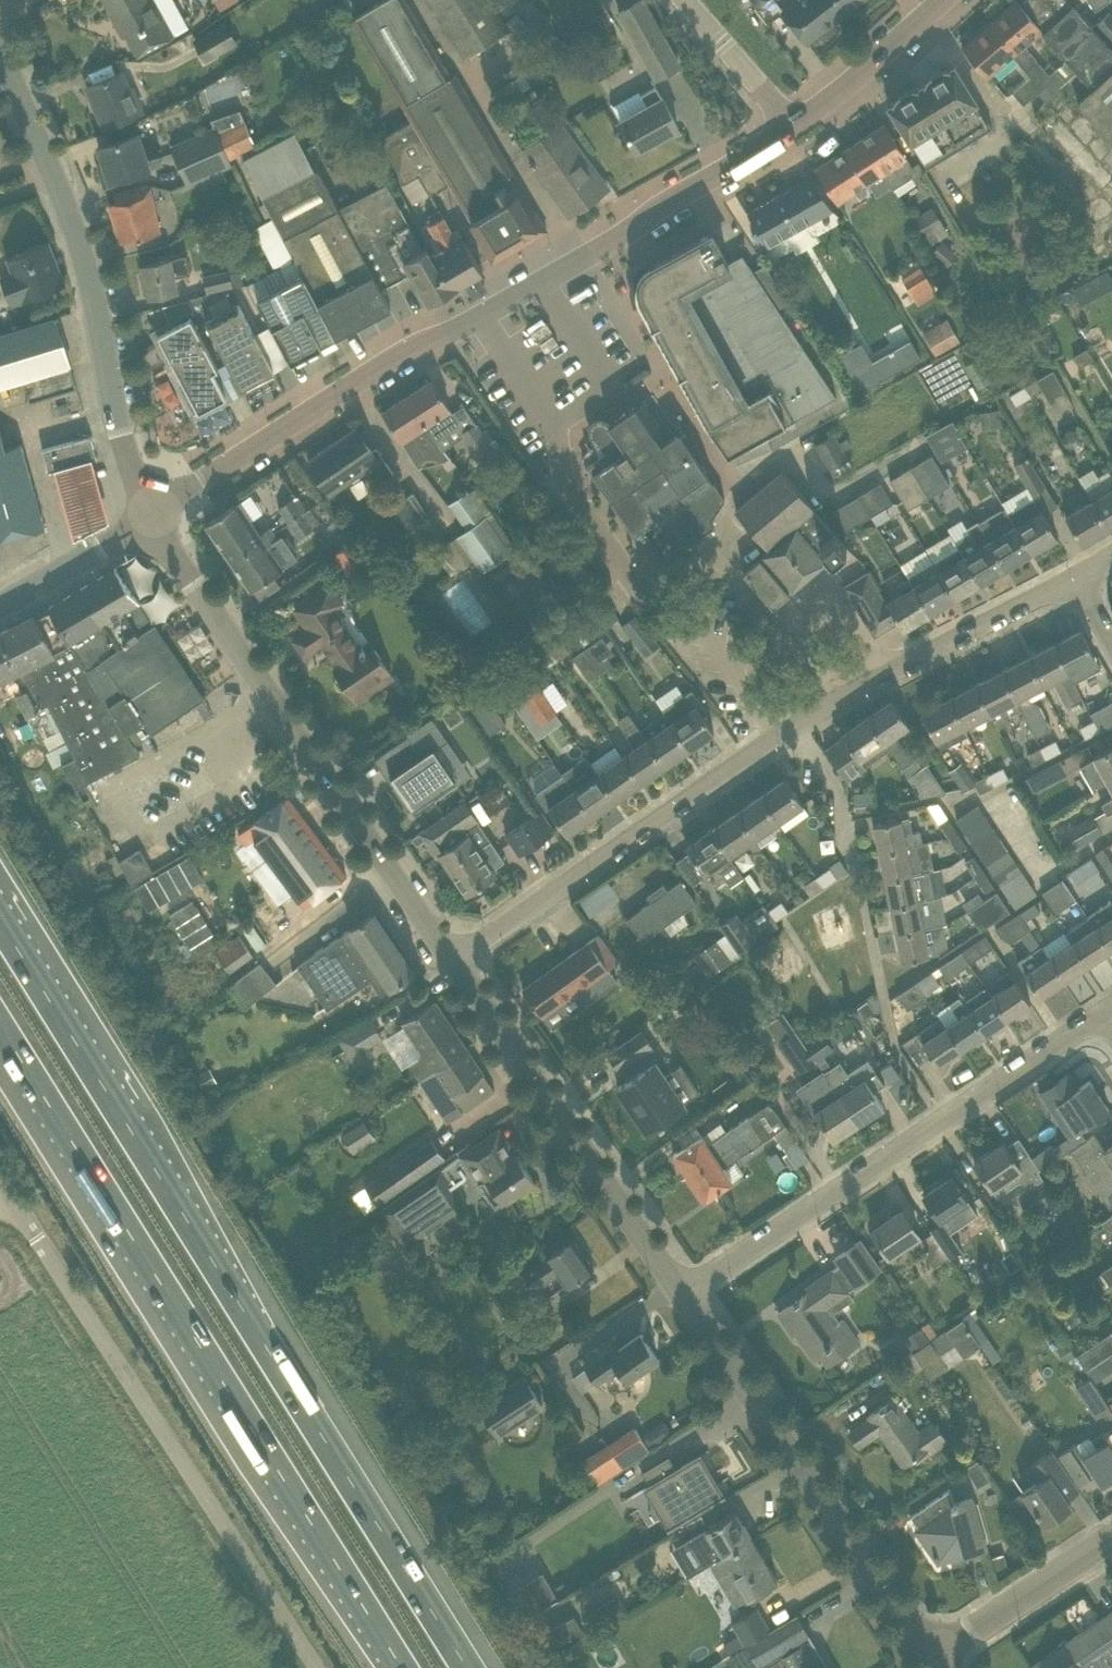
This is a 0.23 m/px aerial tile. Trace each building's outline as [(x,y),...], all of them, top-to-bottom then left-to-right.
[(157,43),(189,26),(175,0),(103,0),(123,36),(127,34),(138,54),(157,43)] [(344,3),(342,0),(324,0),(314,6),(320,17),(344,3)] [(482,240),(493,259),(494,258),(494,257),(501,253),(502,253),(503,253),(502,252),(509,248),(510,249),(511,248),(511,247),(518,243),(518,244),(519,243),(519,242),(526,238),(527,239),(545,228),(456,74),(452,76),(407,0),(383,0),(352,18),(403,104),(482,240)] [(464,59),(508,30),(488,0),(426,0),(464,59)] [(643,0),(639,0),(619,11),(656,78),(679,65),(643,0)] [(783,10),(808,41),(847,11),(838,0),(797,0),(783,10)] [(847,11),(861,0),(838,0),(847,11)] [(992,21),(1017,49),(1024,43),(1024,44),(1041,29),(1017,0),(992,21)] [(1068,0),(1025,0),(1023,2),(1047,28),(1043,33),(1067,58),(1078,70),(1060,87),(1070,97),(1071,96),(1111,140),(1111,47),(1068,0)] [(553,23),(537,6),(524,17),(540,34),(553,23)] [(1111,41),(1111,14),(1110,12),(1096,24),(1111,41)] [(1012,54),(1026,70),(1037,59),(1024,44),(1024,43),(1017,49),(992,21),(964,46),(988,74),(1012,54)] [(225,24),(195,40),(205,59),(235,43),(225,24)] [(1047,82),(1038,90),(1039,91),(1047,100),(1060,87),(1078,70),(1067,58),(1055,68),(1050,74),(1044,79),(1047,82)] [(1050,74),(1037,59),(1026,70),(1031,76),(1013,91),(1024,104),(1039,91),(1038,90),(1047,82),(1044,79),(1050,74)] [(960,147),(992,127),(954,64),(950,67),(946,67),(943,67),(940,68),(938,69),(935,70),(932,72),(930,74),(928,76),(926,78),(924,81),(924,82),(924,83),(921,85),(960,147)] [(105,127),(125,119),(141,112),(131,87),(129,87),(122,71),(87,86),(105,127)] [(500,104),(531,85),(524,73),(493,91),(500,104)] [(921,85),(918,87),(918,86),(915,86),(912,87),(909,87),(906,88),(903,90),(901,91),(898,93),(896,96),(894,98),(893,101),(892,102),(893,102),(888,105),(927,167),(960,147),(921,85)] [(648,105),(620,120),(627,132),(637,151),(657,140),(672,131),(679,127),(662,97),(656,86),(641,93),(648,105)] [(181,168),(224,149),(228,159),(257,146),(244,117),(215,130),(215,128),(172,147),(181,168)] [(407,182),(417,200),(429,193),(448,183),(411,121),(378,140),(404,184),(407,182)] [(885,123),(862,138),(891,184),(894,188),(912,176),(914,168),(885,123)] [(608,188),(596,170),(561,124),(525,151),(556,198),(569,216),(608,188)] [(380,287),(345,218),(339,208),(319,169),(316,171),(295,130),(242,158),(264,198),(305,275),(320,303),(319,304),(336,336),(391,306),(380,287)] [(104,182),(125,175),(162,163),(156,144),(143,149),(137,132),(99,145),(105,165),(99,167),(104,182)] [(877,193),(891,184),(862,138),(816,168),(838,202),(870,182),(877,193)] [(224,149),(181,168),(187,183),(230,165),(228,159),(224,149)] [(832,209),(813,175),(748,212),(767,246),(832,209)] [(460,285),(451,268),(441,273),(433,258),(433,259),(429,253),(431,252),(428,247),(425,249),(393,191),(388,182),(339,208),(345,218),(380,287),(411,271),(428,303),(460,285)] [(174,188),(111,206),(121,241),(151,233),(152,237),(172,232),(165,207),(178,204),(174,188)] [(919,214),(912,219),(929,246),(949,233),(932,206),(919,214)] [(437,249),(431,252),(429,253),(433,259),(433,258),(441,273),(451,268),(460,285),(483,272),(466,241),(460,244),(441,209),(431,214),(434,221),(431,223),(421,228),(427,239),(431,237),(437,249)] [(639,302),(640,304),(706,424),(728,456),(837,396),(778,307),(789,300),(765,264),(754,270),(743,254),(728,261),(712,232),(651,266),(648,268),(645,270),(643,272),(642,273),(642,274),(637,293),(636,293),(637,297),(638,300),(639,302)] [(23,300),(45,292),(66,284),(49,241),(7,257),(13,271),(0,276),(12,304),(23,300)] [(150,296),(179,289),(176,276),(192,272),(188,256),(172,259),(172,258),(143,264),(150,296)] [(902,275),(918,303),(939,291),(923,263),(902,275)] [(1090,277),(1099,293),(1111,286),(1111,277),(1106,269),(1090,277)] [(229,270),(204,277),(208,292),(233,286),(229,270)] [(323,345),(322,344),(336,336),(319,304),(320,303),(305,275),(289,283),(287,284),(272,292),(258,299),(281,343),(292,362),(323,345)] [(977,330),(1002,317),(991,296),(965,310),(977,330)] [(189,300),(164,307),(171,322),(194,310),(189,300)] [(239,305),(207,322),(231,369),(241,388),(254,382),(262,377),(274,371),(264,351),(239,305)] [(1052,305),(1043,311),(1051,323),(1060,317),(1052,305)] [(192,316),(172,326),(160,332),(167,347),(179,371),(186,384),(192,396),(199,409),(226,395),(213,371),(219,368),(192,316)] [(22,379),(70,365),(71,365),(57,317),(0,334),(0,385),(22,379)] [(935,353),(959,340),(948,319),(923,332),(935,353)] [(862,342),(840,354),(860,391),(882,379),(872,361),(862,342)] [(1087,347),(1073,356),(1080,367),(1094,358),(1087,347)] [(76,386),(70,365),(22,379),(28,401),(76,386)] [(1053,369),(1023,386),(1030,397),(1034,405),(1039,402),(1034,394),(1043,389),(1049,399),(1065,390),(1053,369)] [(408,395),(437,438),(459,424),(449,408),(450,407),(432,380),(408,395)] [(1016,405),(1030,397),(1023,386),(1009,394),(1016,405)] [(450,456),(437,438),(408,395),(383,411),(401,439),(414,430),(437,465),(450,456)] [(591,435),(603,453),(586,465),(634,536),(669,512),(693,548),(716,532),(712,512),(728,501),(714,481),(679,431),(668,438),(661,428),(664,427),(645,399),(591,435)] [(953,419),(925,435),(935,452),(963,437),(953,419)] [(481,462),(495,452),(477,423),(462,432),(481,462)] [(357,428),(309,461),(330,492),(366,467),(379,485),(395,474),(377,447),(372,450),(357,428)] [(45,527),(21,442),(5,447),(0,430),(0,540),(45,527)] [(93,434),(43,448),(49,472),(56,470),(93,460),(100,458),(93,434)] [(816,445),(831,470),(850,459),(835,434),(816,445)] [(1022,445),(1008,453),(1028,486),(1032,493),(1046,485),(1022,445)] [(933,455),(912,467),(930,497),(951,485),(933,455)] [(93,460),(56,470),(74,538),(110,520),(93,460)] [(1092,499),(1109,526),(1108,525),(1111,523),(1111,472),(1109,468),(1098,475),(1093,466),(1078,476),(1092,499)] [(930,497),(912,467),(891,479),(909,509),(930,497)] [(773,606),(774,605),(790,592),(789,591),(792,588),(793,589),(826,561),(824,559),(829,555),(832,559),(847,546),(833,530),(797,487),(783,471),(736,511),(769,550),(764,554),(765,556),(761,558),(760,557),(744,571),(773,606)] [(872,515),(878,524),(890,517),(885,508),(894,502),(881,481),(859,494),(872,515)] [(457,535),(482,571),(510,552),(467,490),(450,502),(467,528),(457,535)] [(290,494),(293,498),(279,507),(280,507),(287,518),(289,521),(307,509),(294,491),(290,494)] [(393,505),(410,528),(427,552),(446,539),(429,515),(413,491),(393,505)] [(872,515),(859,494),(835,508),(848,530),(872,515)] [(1008,513),(1031,552),(1032,551),(1031,550),(1056,535),(1056,537),(1057,536),(1046,517),(1041,508),(1034,497),(1008,513)] [(1092,499),(1066,514),(1082,542),(1083,541),(1083,540),(1107,525),(1108,527),(1109,526),(1092,499)] [(231,561),(274,532),(271,528),(270,526),(260,533),(238,501),(206,524),(231,561)] [(317,502),(289,521),(299,537),(321,522),(311,507),(318,503),(317,502)] [(280,507),(264,518),(270,526),(271,528),(287,518),(280,507)] [(1004,507),(980,522),(978,520),(1006,567),(1007,567),(1006,565),(1030,551),(1031,552),(1004,507)] [(959,547),(981,582),(980,581),(1005,566),(1006,567),(978,520),(967,526),(970,532),(956,540),(958,545),(959,547)] [(231,561),(251,590),(284,567),(283,566),(293,559),(274,532),(231,561)] [(371,566),(353,540),(335,552),(353,578),(371,566)] [(958,545),(933,560),(934,561),(956,597),(955,596),(979,581),(980,582),(981,582),(959,547),(958,545)] [(933,560),(908,576),(930,613),(930,611),(954,596),(955,598),(956,597),(934,561),(933,560)] [(116,566),(49,606),(86,665),(135,744),(206,696),(204,693),(202,695),(155,626),(157,624),(155,622),(152,624),(145,613),(137,602),(140,600),(116,566)] [(904,626),(889,601),(887,602),(868,570),(844,585),(874,636),(899,621),(904,628),(905,628),(904,626)] [(908,576),(896,583),(902,593),(889,601),(904,626),(929,612),(930,613),(908,576)] [(359,699),(377,686),(392,676),(370,644),(366,647),(365,646),(360,649),(332,609),(342,602),(330,585),(296,609),(309,629),(294,639),(304,655),(323,642),(339,666),(336,667),(358,700),(359,699)] [(49,606),(49,605),(12,624),(12,625),(0,631),(0,679),(8,675),(17,692),(17,693),(27,712),(40,738),(44,737),(45,740),(50,750),(68,741),(75,755),(63,762),(77,786),(84,799),(92,795),(86,782),(140,755),(135,744),(86,665),(49,606)] [(605,626),(618,617),(612,608),(598,617),(605,626)] [(653,638),(635,615),(623,624),(641,647),(653,638)] [(598,617),(586,625),(593,635),(605,626),(598,617)] [(1054,642),(1068,670),(1094,656),(1095,658),(1096,657),(1081,628),(1080,629),(1080,630),(1055,644),(1054,642)] [(585,648),(601,671),(612,662),(596,639),(585,648)] [(549,650),(557,661),(571,651),(563,640),(549,650)] [(1082,697),(1068,670),(1054,642),(1053,643),(1054,644),(1029,657),(1028,656),(1042,684),(1052,678),(1066,705),(1082,697)] [(601,671),(585,648),(573,656),(589,679),(601,671)] [(544,669),(557,661),(549,650),(537,659),(544,669)] [(1002,671),(1021,708),(1035,736),(1051,728),(1039,702),(1031,700),(1027,691),(1042,684),(1028,656),(1027,656),(1028,658),(1002,671)] [(976,684),(991,713),(997,726),(1009,720),(1007,716),(1021,708),(1002,671),(1002,670),(1001,670),(1001,671),(976,684)] [(950,698),(964,727),(991,713),(976,684),(976,683),(974,684),(975,685),(950,698)] [(496,707),(481,685),(464,696),(479,719),(496,707)] [(523,697),(540,724),(558,713),(540,686),(523,697)] [(692,688),(662,709),(664,713),(665,712),(672,723),(689,748),(690,748),(689,746),(713,730),(713,731),(714,731),(703,714),(707,710),(692,688)] [(964,727),(950,698),(949,697),(948,697),(949,698),(924,712),(923,710),(922,711),(936,738),(937,738),(941,747),(968,734),(964,727)] [(867,715),(866,715),(889,749),(909,778),(918,791),(922,796),(946,791),(927,763),(922,766),(916,757),(913,759),(895,734),(909,724),(891,698),(890,699),(891,700),(868,716),(867,715)] [(665,765),(641,728),(629,712),(618,719),(636,747),(623,756),(641,782),(641,781),(640,780),(664,764),(665,765)] [(689,748),(672,723),(665,712),(664,713),(641,728),(665,765),(666,765),(665,763),(688,747),(689,748)] [(1095,720),(1099,729),(1111,723),(1111,721),(1108,713),(1095,720)] [(456,777),(436,748),(449,739),(433,715),(407,733),(408,734),(380,754),(393,773),(391,775),(396,783),(393,785),(409,809),(413,807),(416,812),(436,799),(432,794),(456,777)] [(864,765),(889,749),(866,715),(866,716),(867,717),(843,733),(842,732),(844,736),(826,748),(847,779),(865,767),(864,765)] [(1086,736),(1099,729),(1095,720),(1081,727),(1086,736)] [(1056,739),(1041,746),(1047,758),(1062,750),(1056,739)] [(1047,758),(1041,746),(1027,754),(1033,765),(1047,758)] [(1111,779),(1111,747),(1100,753),(1082,765),(1088,777),(1094,789),(1108,781),(1111,779)] [(601,771),(599,773),(616,798),(617,798),(616,797),(639,781),(640,782),(641,782),(623,756),(612,764),(601,771)] [(1061,759),(1026,777),(1034,792),(1069,774),(1061,759)] [(976,783),(961,762),(949,770),(964,791),(976,783)] [(989,774),(995,784),(1009,777),(1003,767),(989,774)] [(574,790),(592,815),(593,815),(592,814),(615,797),(616,799),(616,798),(599,773),(587,781),(576,789),(574,790)] [(549,807),(555,815),(567,833),(568,832),(567,831),(591,815),(592,816),(592,815),(574,790),(564,774),(536,793),(547,809),(549,807)] [(980,792),(995,784),(989,774),(975,781),(980,792)] [(760,794),(779,820),(804,803),(785,777),(784,777),(785,778),(761,795),(761,794),(760,794)] [(737,812),(736,811),(755,837),(779,820),(760,794),(760,795),(737,812)] [(271,809),(239,833),(247,843),(255,837),(269,857),(299,897),(298,898),(304,906),(329,888),(347,875),(311,826),(288,796),(271,809)] [(1102,802),(1109,814),(1111,812),(1111,797),(1102,802)] [(439,853),(467,894),(496,874),(492,869),(505,860),(491,839),(479,848),(467,830),(478,822),(465,803),(424,831),(434,846),(436,845),(441,852),(439,853)] [(958,820),(964,830),(985,816),(979,806),(958,820)] [(555,831),(543,813),(541,810),(506,833),(520,854),(555,831)] [(713,829),(730,855),(741,847),(755,837),(736,811),(735,811),(736,812),(713,829)] [(1076,845),(1102,831),(1094,815),(1067,828),(1076,845)] [(873,823),(879,851),(922,842),(919,831),(912,832),(909,816),(902,817),(873,823)] [(993,827),(985,816),(964,830),(972,841),(993,827)] [(940,823),(949,836),(956,831),(947,817),(940,823)] [(735,862),(713,829),(712,827),(711,828),(712,829),(688,846),(688,844),(687,845),(691,851),(677,861),(693,884),(708,874),(716,886),(727,878),(722,871),(735,862)] [(1001,839),(993,827),(972,841),(980,853),(1001,839)] [(956,831),(949,836),(959,851),(967,846),(956,831)] [(1001,839),(980,853),(987,863),(1008,849),(1001,839)] [(879,851),(884,878),(925,870),(934,868),(928,841),(922,842),(879,851)] [(1111,874),(1111,860),(1103,847),(1096,852),(1111,875),(1111,874)] [(120,860),(132,882),(152,871),(140,849),(120,860)] [(994,873),(1014,859),(1008,849),(987,863),(994,873)] [(965,861),(975,876),(983,871),(973,856),(965,861)] [(1091,857),(1080,864),(1088,876),(1099,869),(1091,857)] [(1014,859),(994,873),(1001,884),(1022,870),(1014,859)] [(825,885),(837,877),(831,867),(818,876),(825,885)] [(925,870),(884,878),(890,905),(923,898),(934,896),(931,885),(929,885),(925,870)] [(1009,896),(1029,882),(1022,870),(1001,884),(1009,896)] [(983,871),(975,876),(985,890),(993,885),(983,871)] [(825,885),(818,876),(806,885),(812,894),(825,885)] [(598,925),(618,912),(611,901),(620,895),(608,877),(579,897),(598,925)] [(1071,890),(1063,878),(1043,891),(1056,912),(1076,899),(1071,890)] [(651,901),(627,918),(642,940),(697,901),(681,879),(668,888),(651,901)] [(281,882),(249,901),(274,942),(306,923),(281,882)] [(1029,882),(1009,896),(1016,907),(1037,893),(1029,882)] [(168,896),(182,921),(195,912),(195,911),(182,888),(168,896)] [(981,929),(1010,911),(997,891),(968,910),(981,929)] [(896,932),(933,924),(946,922),(943,910),(927,914),(923,898),(890,905),(896,932)] [(1095,926),(1110,949),(1111,948),(1111,901),(1111,899),(1100,907),(1107,918),(1095,926)] [(768,910),(770,913),(775,920),(776,919),(779,917),(788,910),(781,900),(768,910)] [(1019,912),(1025,920),(1040,910),(1034,902),(1019,912)] [(381,994),(397,984),(415,972),(374,912),(297,964),(327,1008),(371,979),(381,994)] [(1025,921),(1025,920),(1019,912),(996,928),(1001,935),(1010,941),(1030,928),(1025,921)] [(735,913),(721,923),(727,932),(736,945),(741,952),(744,950),(756,942),(749,932),(747,929),(735,913)] [(770,913),(747,929),(749,932),(756,942),(779,925),(775,920),(770,913)] [(1066,932),(1072,941),(1087,964),(1110,949),(1095,926),(1089,917),(1066,932)] [(939,952),(933,924),(896,932),(901,960),(931,954),(939,952)] [(239,934),(215,951),(229,971),(253,954),(239,934)] [(617,960),(599,934),(523,989),(542,1015),(578,989),(587,1002),(617,980),(608,967),(617,960)] [(962,950),(968,959),(967,959),(969,961),(993,945),(986,935),(962,950)] [(694,952),(708,973),(730,958),(715,937),(694,952)] [(1049,956),(1064,980),(1087,964),(1072,941),(1049,956)] [(1064,980),(1049,956),(1042,945),(1018,961),(1025,971),(1041,996),(1042,995),(1064,980)] [(968,959),(962,950),(939,966),(943,971),(948,977),(956,972),(953,968),(967,959),(968,959)] [(260,961),(230,984),(246,1005),(276,981),(260,961)] [(943,971),(939,966),(916,981),(926,996),(927,997),(943,986),(936,976),(943,971)] [(992,995),(1007,1018),(1031,1003),(1019,984),(1009,969),(999,976),(1005,986),(992,995)] [(908,1008),(926,996),(916,981),(898,993),(908,1008)] [(984,1033),(1007,1018),(992,995),(986,986),(963,1002),(984,1033)] [(958,1017),(946,1025),(962,1048),(984,1033),(963,1002),(959,996),(949,1003),(958,1017)] [(417,1077),(465,1044),(435,1000),(401,1022),(423,1054),(408,1064),(417,1077)] [(939,1063),(962,1048),(946,1025),(945,1025),(940,1017),(917,1032),(938,1064),(939,1064),(939,1063)] [(338,1038),(353,1063),(373,1051),(369,1044),(382,1037),(371,1018),(338,1038)] [(798,1027),(782,1039),(802,1068),(804,1067),(818,1057),(809,1043),(798,1027)] [(627,1040),(609,1053),(620,1069),(623,1067),(630,1078),(618,1086),(629,1103),(648,1130),(654,1126),(660,1122),(661,1124),(666,1120),(665,1118),(683,1106),(685,1104),(683,1101),(699,1090),(681,1063),(665,1074),(654,1059),(652,1060),(645,1050),(652,1045),(642,1030),(627,1040)] [(832,1047),(822,1033),(811,1041),(809,1043),(818,1057),(832,1047)] [(495,1089),(465,1044),(417,1077),(447,1121),(495,1089)] [(826,1069),(824,1070),(859,1124),(860,1123),(859,1122),(870,1114),(871,1116),(880,1110),(879,1109),(884,1105),(874,1091),(885,1084),(868,1058),(848,1072),(840,1060),(833,1064),(826,1069)] [(814,1092),(805,1097),(814,1111),(821,1121),(833,1139),(838,1136),(839,1137),(847,1132),(846,1130),(858,1122),(859,1124),(824,1070),(808,1082),(814,1091),(814,1092)] [(1040,1092),(1057,1117),(1069,1135),(1109,1109),(1090,1080),(1079,1087),(1070,1073),(1040,1092)] [(744,1138),(740,1132),(753,1122),(764,1138),(773,1131),(786,1123),(771,1100),(749,1115),(748,1114),(726,1129),(721,1121),(703,1133),(692,1141),(674,1153),(689,1175),(744,1138)] [(364,1120),(354,1127),(365,1144),(376,1137),(364,1120)] [(723,1165),(764,1138),(753,1122),(740,1132),(744,1138),(689,1175),(704,1198),(732,1179),(723,1165)] [(785,1123),(773,1131),(785,1148),(796,1140),(785,1123)] [(481,1141),(381,1209),(405,1244),(465,1203),(458,1193),(477,1180),(484,1190),(497,1209),(518,1194),(536,1182),(499,1128),(481,1141)] [(1087,1139),(1072,1149),(1110,1206),(1111,1205),(1111,1145),(1105,1150),(1095,1134),(1087,1139)] [(368,1184),(380,1201),(444,1156),(432,1139),(368,1184)] [(974,1161),(997,1195),(1020,1180),(1038,1208),(1056,1196),(1039,1170),(1038,1169),(1039,1167),(1032,1157),(1029,1152),(1017,1161),(1003,1141),(974,1161)] [(1053,1143),(1032,1157),(1039,1167),(1038,1169),(1039,1170),(1061,1156),(1053,1143)] [(787,1152),(783,1155),(791,1168),(797,1166),(787,1152)] [(977,1212),(952,1175),(924,1194),(939,1217),(954,1208),(963,1222),(960,1224),(974,1245),(989,1234),(975,1213),(977,1212)] [(932,1232),(923,1238),(902,1208),(901,1209),(873,1228),(872,1229),(889,1253),(904,1243),(914,1257),(924,1251),(934,1266),(949,1256),(932,1232)] [(341,1209),(328,1218),(337,1230),(350,1221),(341,1209)] [(1101,1221),(1104,1224),(1108,1226),(1111,1227),(1111,1228),(1111,1213),(1101,1221)] [(949,1256),(961,1247),(945,1223),(932,1232),(949,1256)] [(523,1297),(536,1289),(559,1272),(568,1285),(594,1267),(573,1237),(511,1280),(523,1297)] [(828,1363),(861,1340),(843,1314),(837,1318),(829,1307),(850,1293),(848,1290),(854,1286),(855,1287),(882,1268),(873,1256),(861,1239),(835,1256),(840,1263),(807,1287),(810,1290),(779,1312),(788,1325),(791,1323),(814,1355),(813,1355),(814,1356),(820,1352),(828,1363)] [(1101,1270),(1109,1283),(1111,1281),(1111,1263),(1101,1270)] [(963,1317),(980,1342),(988,1336),(970,1310),(962,1316),(963,1317)] [(947,1328),(945,1329),(963,1356),(981,1344),(980,1342),(963,1317),(947,1328)] [(928,1322),(921,1326),(928,1338),(933,1334),(935,1333),(928,1322)] [(905,1353),(911,1349),(928,1338),(921,1326),(897,1342),(905,1353)] [(1078,1354),(1087,1369),(1111,1352),(1111,1331),(1078,1354)] [(628,1379),(641,1370),(658,1358),(640,1333),(619,1348),(616,1344),(598,1357),(586,1366),(597,1381),(619,1366),(628,1379)] [(930,1340),(913,1351),(931,1378),(948,1366),(930,1340)] [(490,1429),(492,1433),(541,1403),(523,1374),(475,1403),(480,1411),(490,1429)] [(1080,1484),(1095,1474),(1102,1484),(1111,1477),(1111,1409),(1091,1375),(1075,1386),(1104,1431),(1094,1438),(1087,1435),(1060,1454),(1080,1484)] [(903,1464),(928,1447),(931,1452),(946,1442),(933,1422),(918,1432),(894,1397),(869,1415),(871,1417),(850,1432),(859,1445),(880,1431),(903,1464)] [(636,1428),(608,1446),(623,1469),(650,1451),(636,1428)] [(596,1487),(623,1469),(608,1446),(581,1464),(596,1487)] [(1036,1481),(1022,1491),(1032,1505),(1045,1523),(1072,1505),(1067,1498),(1080,1490),(1071,1476),(1058,1458),(1052,1449),(1031,1463),(1026,1467),(1036,1481)] [(642,1471),(650,1484),(645,1487),(653,1500),(663,1494),(671,1509),(661,1514),(668,1526),(667,1527),(668,1528),(726,1494),(725,1492),(724,1493),(700,1453),(677,1467),(669,1455),(642,1471)] [(950,1487),(911,1514),(911,1515),(914,1514),(921,1525),(916,1528),(938,1561),(940,1560),(965,1553),(986,1547),(980,1526),(972,1497),(952,1503),(949,1490),(950,1488),(950,1487)] [(703,1566),(710,1562),(752,1537),(736,1510),(687,1538),(703,1566)] [(777,1580),(752,1537),(710,1562),(735,1605),(777,1580)] [(544,1570),(509,1592),(525,1617),(559,1596),(544,1570)] [(732,1621),(746,1644),(770,1629),(757,1607),(738,1618),(732,1621)] [(797,1613),(770,1629),(746,1644),(760,1667),(829,1667),(797,1613)] [(1109,1664),(1102,1654),(1111,1647),(1111,1613),(1109,1615),(1109,1614),(1108,1615),(1101,1620),(1100,1619),(1099,1620),(1100,1621),(1080,1635),(1079,1634),(1078,1635),(1079,1636),(1033,1666),(1032,1667),(1033,1667),(1104,1667),(1109,1664)] [(574,1615),(547,1630),(555,1646),(582,1630),(574,1615)]
